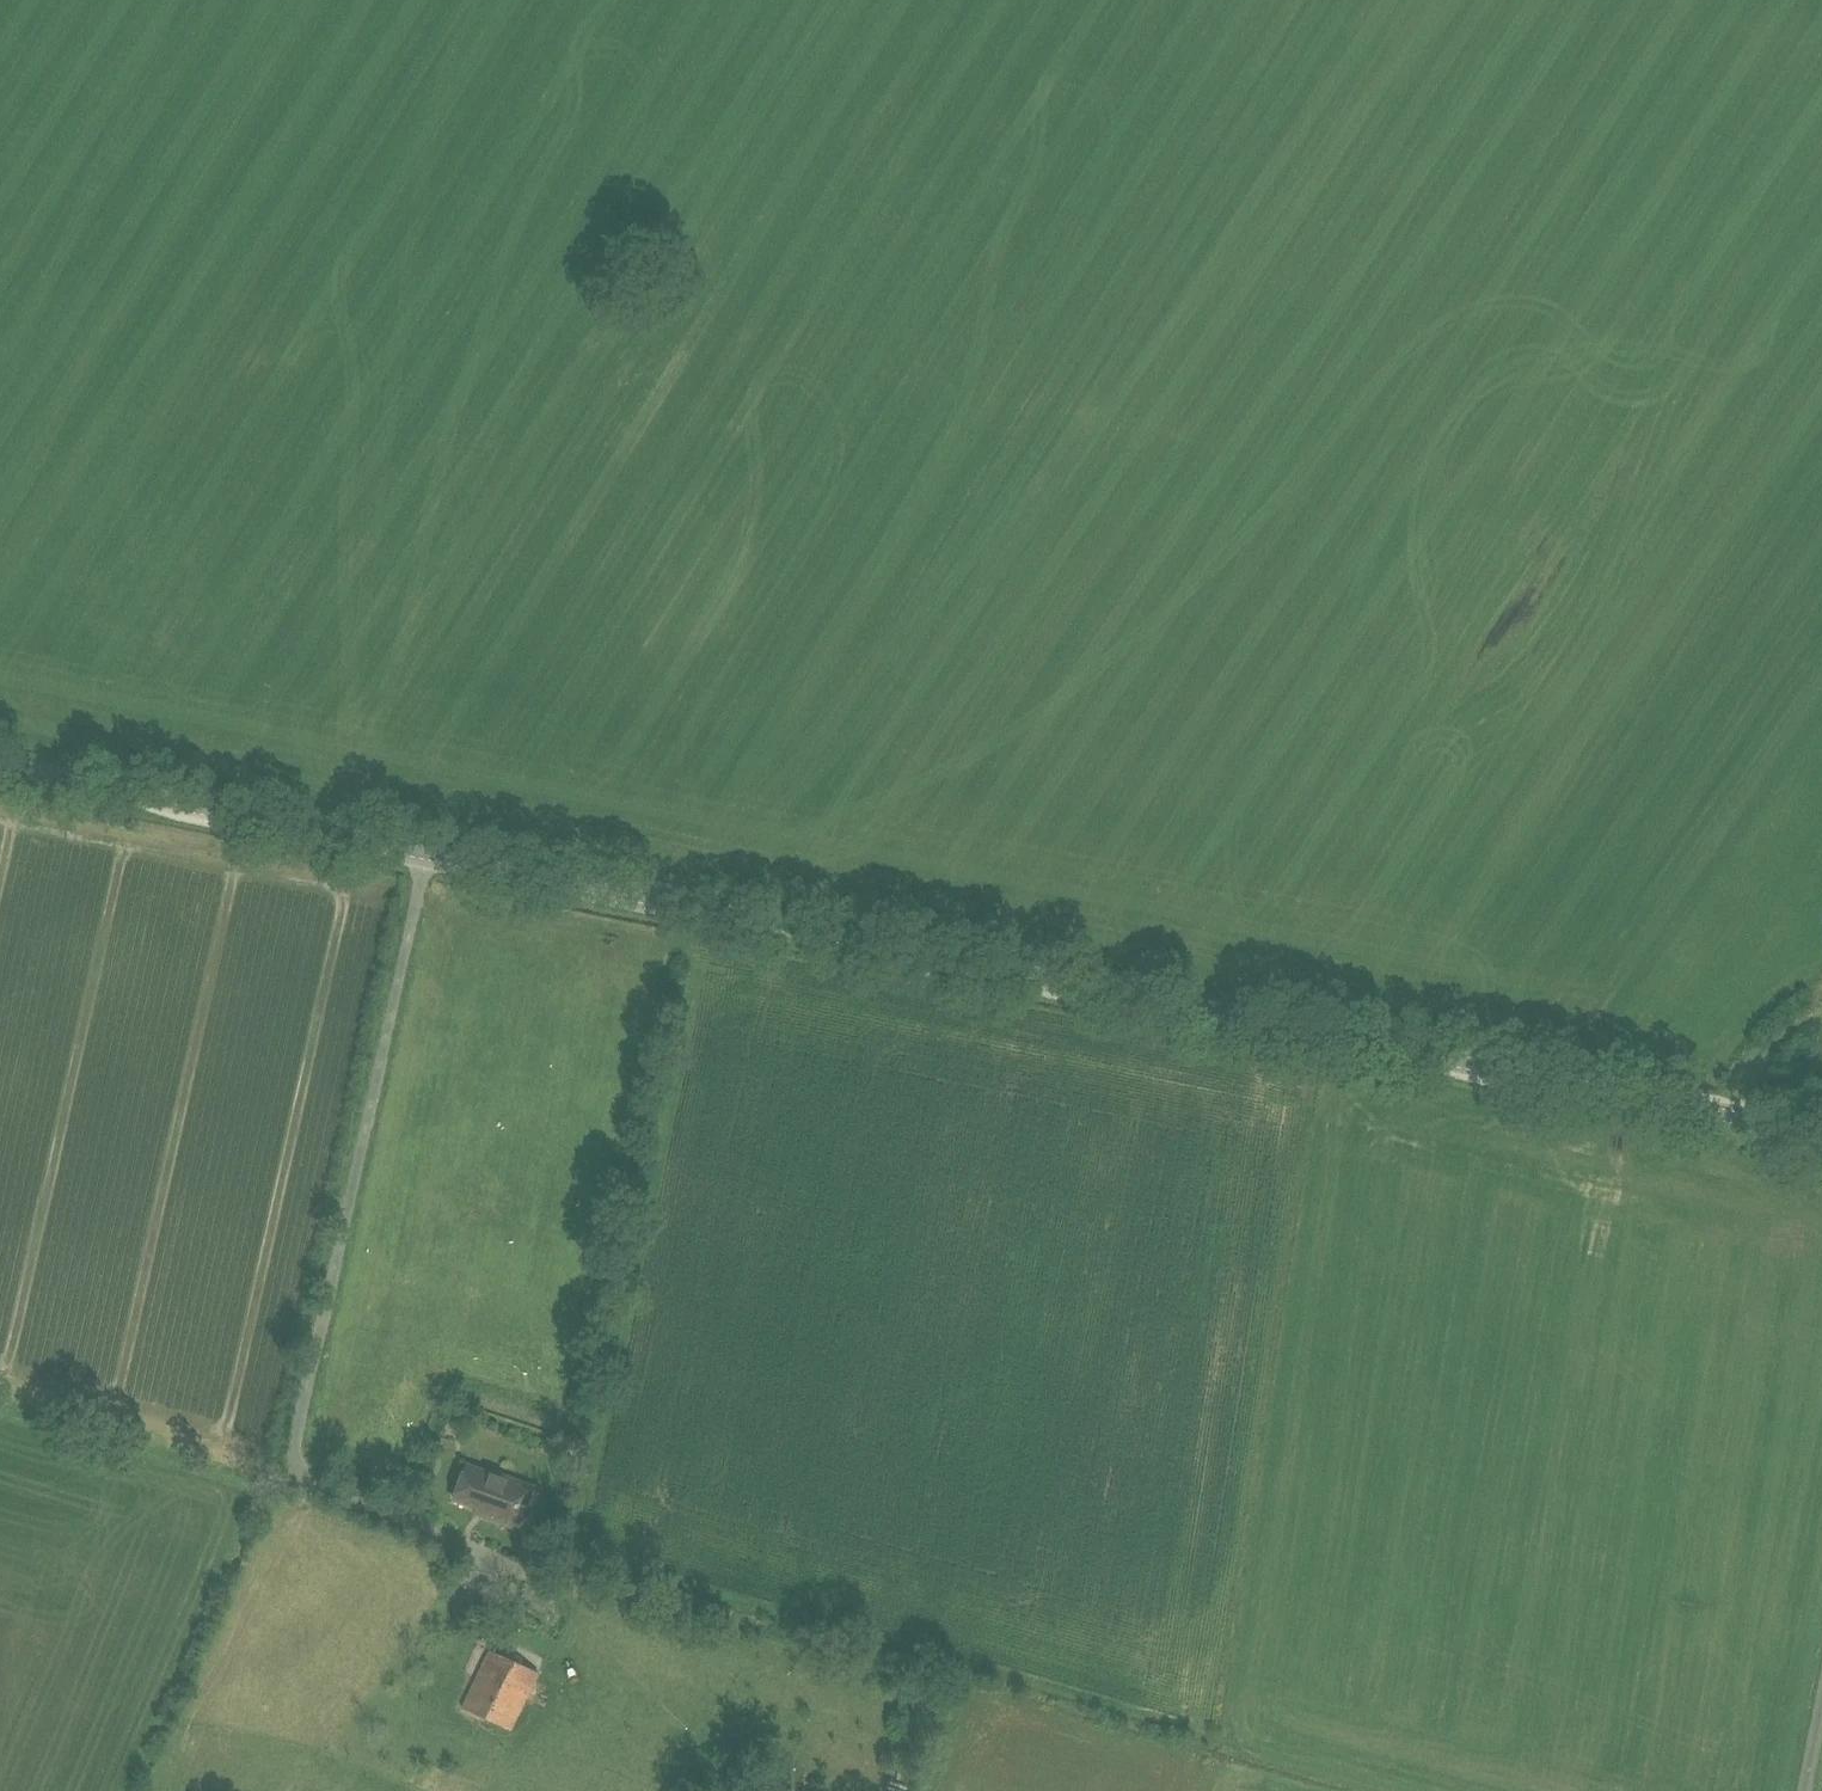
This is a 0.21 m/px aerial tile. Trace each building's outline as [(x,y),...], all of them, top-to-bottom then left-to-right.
[(441,849),(438,860),(457,865),(460,854),(441,849)] [(523,1530),(531,1508),(519,1503),(526,1484),(506,1476),(505,1481),(497,1478),(498,1475),(468,1464),(455,1498),(484,1509),(482,1514),(523,1530)] [(546,1762),(568,1718),(541,1705),(523,1741),(507,1733),(510,1727),(495,1720),(480,1712),(465,1705),(445,1745),(436,1762),(446,1767),(482,1784),(496,1756),(512,1764),(511,1766),(538,1779),(546,1762)]
